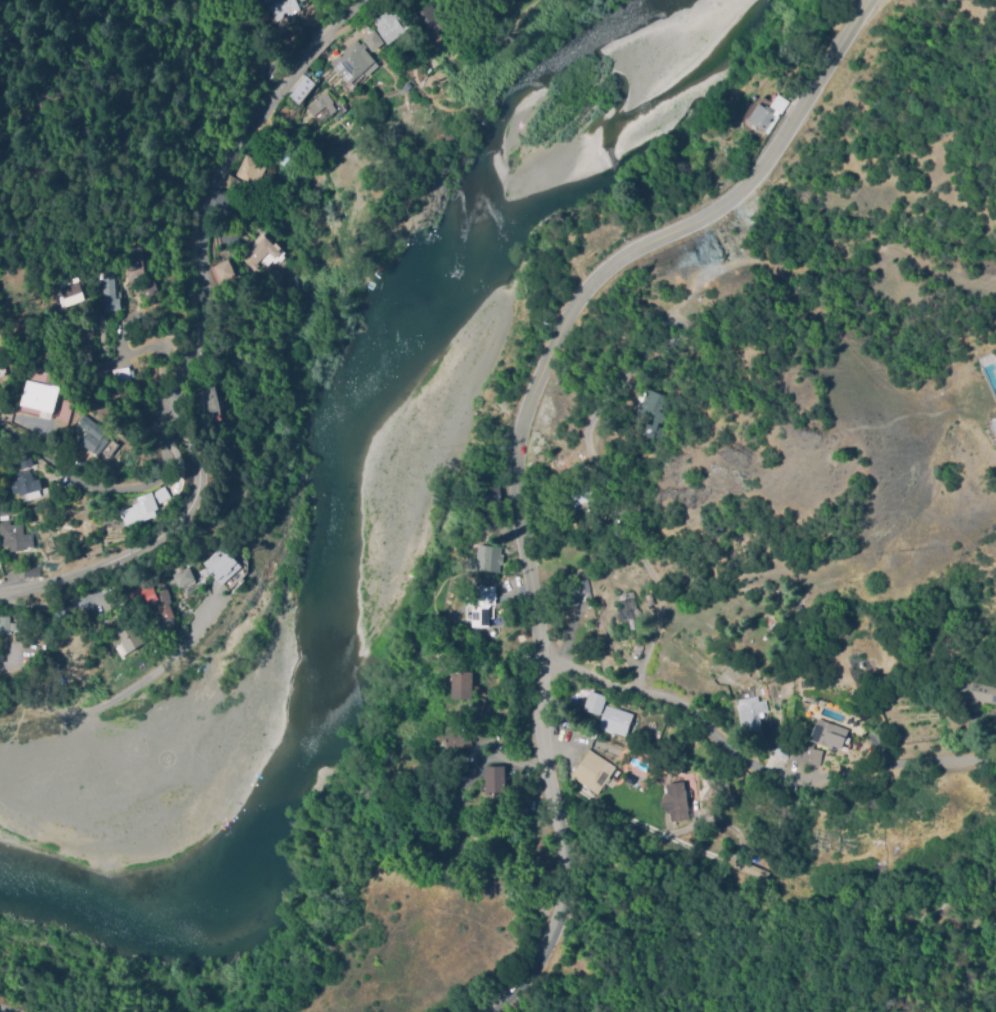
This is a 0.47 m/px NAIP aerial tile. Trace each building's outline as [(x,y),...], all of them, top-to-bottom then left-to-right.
[(256,6),(266,0),(291,0),(296,9),(273,23),(265,9),(260,12),(256,6)] [(426,2),(444,23),(424,38),(407,17),(426,2)] [(384,7),(405,31),(388,45),(375,30),(377,28),(370,20),(384,7)] [(383,42),(371,52),(360,38),(372,28),(383,42)] [(330,63),(354,41),(373,62),(349,84),(330,63)] [(316,83),(297,105),(286,95),(304,73),(316,83)] [(742,119),(755,99),(769,107),(778,91),(790,99),(768,135),(742,119)] [(304,105),(326,92),(333,103),(311,117),(304,105)] [(264,167),(250,193),(235,185),(231,192),(219,186),(225,174),(231,177),(242,155),(264,167)] [(240,259),(255,243),(253,241),(260,233),(282,255),(274,264),(271,261),(265,267),(258,260),(250,268),(240,259)] [(124,272),(119,245),(137,242),(140,260),(135,261),(137,270),(124,272)] [(227,259),(236,276),(222,284),(213,267),(227,259)] [(124,282),(142,277),(137,262),(120,267),(124,282)] [(267,270),(281,274),(279,284),(264,281),(267,270)] [(103,312),(98,275),(111,273),(114,299),(119,298),(120,309),(103,312)] [(158,291),(143,299),(137,288),(152,280),(158,291)] [(60,299),(56,289),(75,282),(79,292),(60,299)] [(110,370),(127,368),(129,380),(112,383),(110,370)] [(25,381),(50,386),(51,385),(59,387),(53,413),(20,406),(25,381)] [(213,383),(218,410),(202,414),(196,387),(213,383)] [(636,418),(646,391),(661,396),(651,423),(636,418)] [(67,422),(72,396),(58,393),(52,419),(67,422)] [(657,412),(665,415),(660,427),(662,428),(657,441),(649,438),(651,434),(648,433),(650,426),(653,427),(657,412)] [(97,456),(80,443),(88,433),(77,425),(84,416),(106,432),(103,437),(108,441),(97,456)] [(29,452),(34,466),(22,470),(18,456),(29,452)] [(43,489),(21,496),(20,493),(15,494),(10,480),(30,473),(32,481),(39,478),(43,489)] [(502,507),(487,508),(484,484),(499,482),(502,507)] [(573,508),(570,495),(576,493),(575,486),(593,482),(597,503),(573,508)] [(170,497),(159,504),(153,494),(164,487),(170,497)] [(151,492),(158,510),(155,511),(157,516),(135,525),(134,522),(126,525),(120,512),(133,507),(132,505),(138,503),(136,498),(151,492)] [(1,538),(0,538),(0,523),(8,522),(8,526),(21,525),(22,536),(32,535),(33,542),(33,549),(23,550),(23,553),(10,554),(10,551),(9,548),(2,549),(1,545),(1,538)] [(240,567),(221,584),(203,563),(222,546),(240,567)] [(478,571),(480,549),(503,550),(502,564),(498,564),(499,572),(478,571)] [(38,576),(24,576),(24,567),(38,566),(38,576)] [(187,566),(193,579),(177,587),(171,574),(178,570),(177,568),(180,566),(181,568),(187,566)] [(125,593),(134,589),(135,591),(146,585),(155,600),(145,605),(140,595),(129,601),(125,593)] [(488,626),(471,626),(471,585),(488,585),(495,585),(495,602),(488,602),(488,626)] [(170,622),(164,625),(154,605),(160,602),(156,593),(164,589),(168,598),(167,599),(169,604),(167,606),(174,620),(170,622)] [(624,620),(619,621),(616,607),(622,606),(619,594),(637,591),(641,611),(623,614),(624,620)] [(654,604),(646,605),(644,594),(654,593),(654,604)] [(1,631),(0,631),(0,614),(7,614),(9,635),(1,635),(1,631)] [(44,629),(40,616),(46,614),(51,627),(44,629)] [(67,636),(63,621),(77,617),(81,633),(78,634),(79,639),(72,640),(71,635),(67,636)] [(108,637),(132,621),(147,645),(123,661),(108,637)] [(640,658),(631,655),(635,643),(644,647),(640,658)] [(471,699),(452,699),(452,672),(472,672),(471,699)] [(961,681),(995,688),(995,705),(958,697),(961,681)] [(589,691),(605,696),(599,714),(584,709),(589,691)] [(757,694),(758,701),(766,700),(767,711),(757,713),(761,734),(741,737),(735,698),(757,694)] [(626,736),(593,726),(596,716),(603,718),(606,707),(632,715),(626,736)] [(989,712),(995,713),(995,739),(986,738),(989,712)] [(833,749),(810,741),(818,718),(847,729),(841,748),(834,745),(833,749)] [(467,728),(472,744),(448,751),(443,734),(467,728)] [(798,761),(800,744),(822,747),(820,763),(798,761)] [(598,794),(572,777),(589,750),(615,767),(598,794)] [(459,783),(432,783),(432,764),(459,765),(459,783)] [(487,797),(487,770),(506,770),(506,796),(487,797)] [(662,805),(667,792),(666,784),(682,782),(687,820),(671,822),(670,816),(662,805)] [(768,873),(765,880),(732,865),(735,858),(768,873)]
